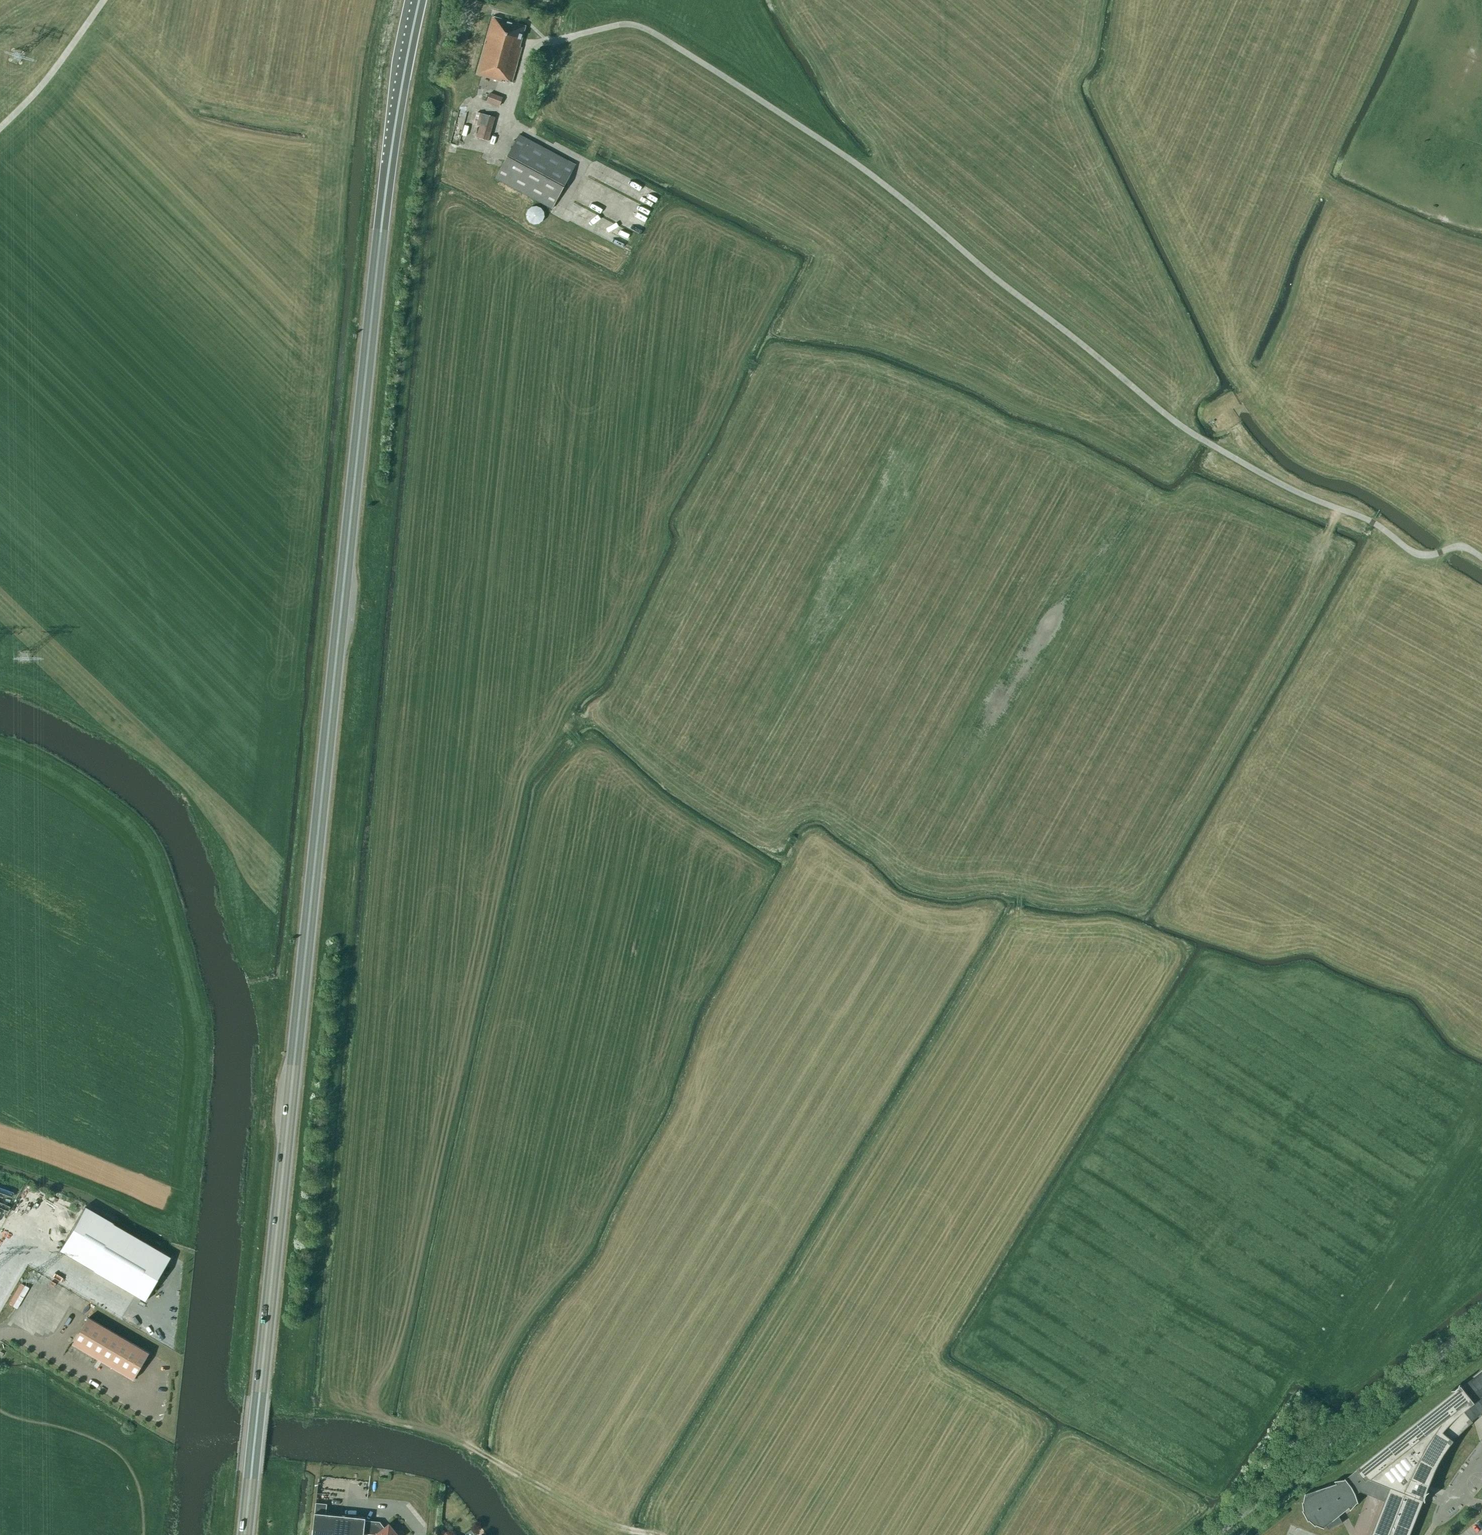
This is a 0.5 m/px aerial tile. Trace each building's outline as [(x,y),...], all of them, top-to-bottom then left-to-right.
[(520,47),(526,26),(493,17),(476,75),(502,82),(503,79),(512,82),(522,47),(520,47)] [(499,106),(503,98),(490,93),(486,102),(499,106)] [(483,113),(483,114),(477,112),(473,125),(479,126),(476,137),(489,141),(495,118),(483,113)] [(552,209),(575,165),(520,135),(496,178),(552,209)] [(592,188),(606,197),(612,187),(598,179),(592,188)] [(541,208),(536,206),(531,207),(528,210),(526,214),(527,219),(530,223),(534,225),(539,224),(543,221),(544,217),(544,212),(541,208)] [(18,1186),(1,1181),(0,1185),(0,1208),(2,1208),(4,1204),(8,1205),(12,1191),(17,1192),(18,1186)] [(85,1207),(59,1251),(146,1301),(171,1258),(85,1207)] [(150,1353),(88,1317),(73,1344),(134,1380),(150,1353)] [(1462,1385),(1461,1384),(1461,1383),(1457,1389),(1453,1389),(1453,1390),(1454,1390),(1455,1390),(1357,1468),(1358,1469),(1345,1479),(1346,1479),(1345,1480),(1335,1481),(1335,1482),(1336,1481),(1337,1484),(1306,1493),(1304,1501),(1303,1502),(1303,1510),(1309,1521),(1316,1526),(1325,1528),(1327,1525),(1329,1530),(1343,1522),(1339,1516),(1344,1512),(1350,1507),(1351,1510),(1358,1503),(1359,1503),(1356,1494),(1365,1489),(1368,1490),(1387,1498),(1372,1534),(1411,1534),(1420,1511),(1425,1499),(1426,1499),(1426,1501),(1427,1501),(1426,1497),(1427,1495),(1428,1493),(1430,1491),(1428,1491),(1430,1486),(1435,1474),(1437,1468),(1440,1462),(1443,1456),(1447,1451),(1451,1445),(1455,1440),(1459,1435),(1463,1431),(1468,1426),(1474,1422),(1479,1418),(1481,1415),(1481,1369),(1462,1385)] [(316,1503),(312,1534),(364,1534),(376,1534),(375,1534),(398,1534),(389,1524),(385,1528),(380,1522),(365,1520),(365,1518),(326,1514),(327,1504),(319,1503),(316,1503)]
